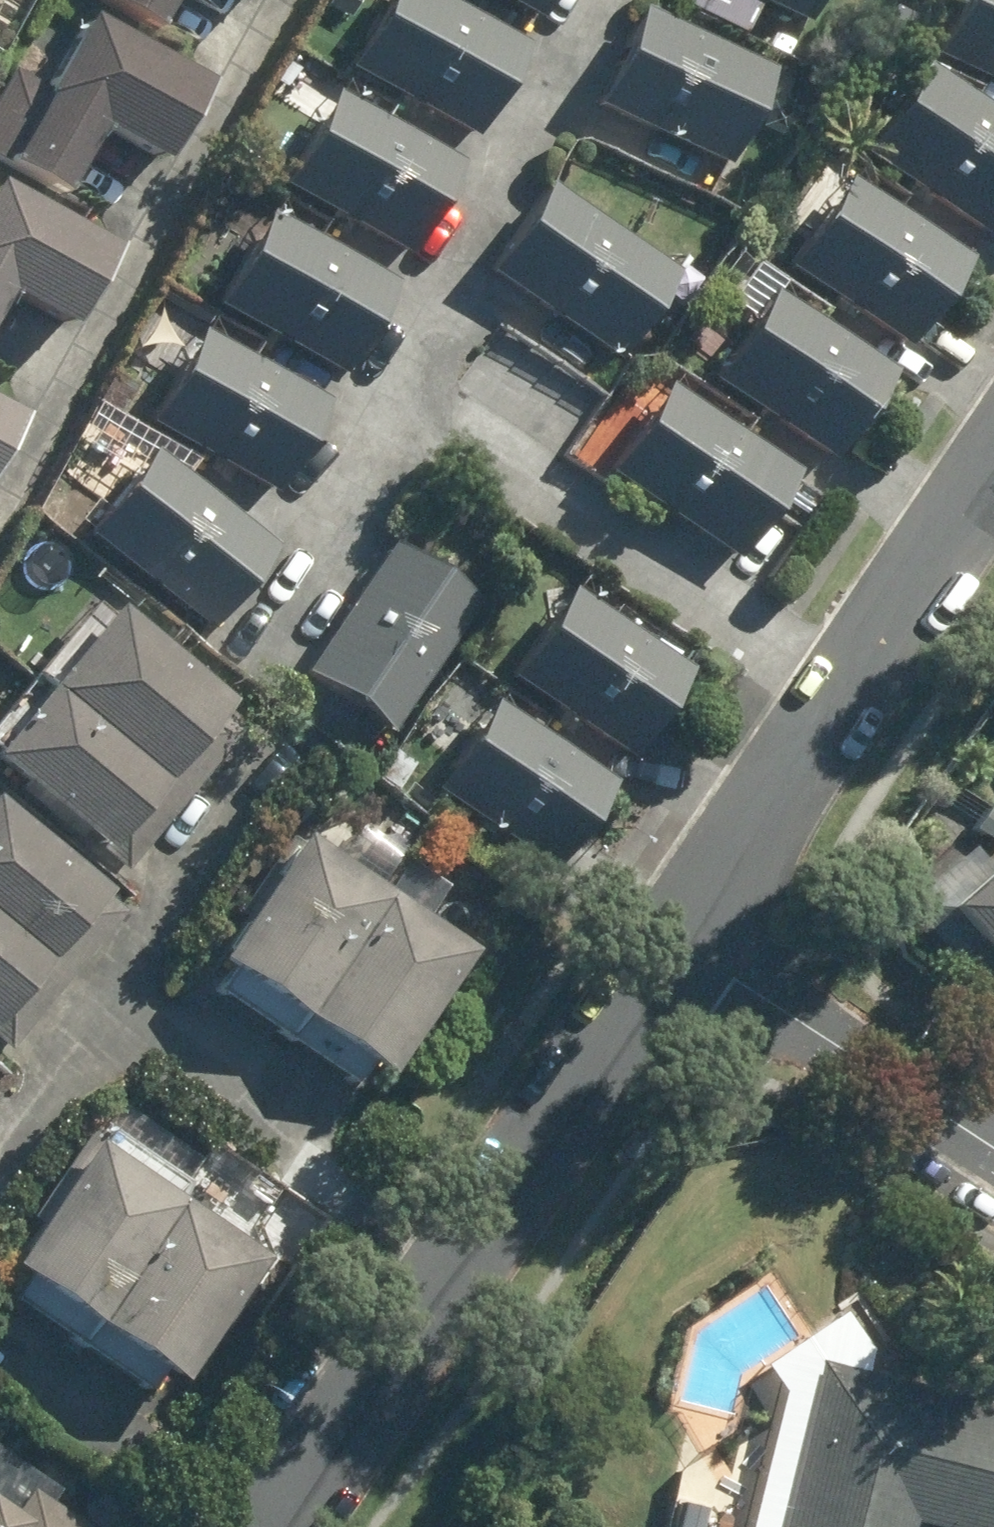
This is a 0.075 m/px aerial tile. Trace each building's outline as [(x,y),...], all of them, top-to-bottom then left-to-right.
[(63,2),(132,35),(149,0),(64,0),(63,2)] [(321,82),(448,146),(495,53),(391,0),(363,0),(321,82)] [(522,20),(532,0),(482,0),(522,20)] [(780,30),(796,0),(722,0),(780,30)] [(908,53),(993,96),(993,0),(935,0),(908,53)] [(621,7),(573,101),(700,165),(748,72),(621,7)] [(48,9),(19,66),(14,63),(0,93),(0,170),(40,189),(72,121),(135,153),(175,73),(48,9)] [(842,171),(968,235),(993,185),(993,130),(890,77),(842,171)] [(311,108),(263,202),(390,266),(437,173),(311,108)] [(12,295),(77,330),(121,247),(0,182),(0,318),(12,295)] [(821,183),(773,276),(900,340),(947,247),(821,183)] [(519,193),(471,287),(597,351),(645,258),(519,193)] [(238,223),(191,316),(317,381),(365,288),(238,223)] [(743,301),(696,394),(822,458),(870,365),(743,301)] [(177,332),(129,425),(256,490),(304,396),(177,332)] [(631,400),(584,494),(710,558),(758,465),(631,400)] [(24,418),(0,406),(0,462),(24,418)] [(119,465),(71,558),(198,622),(246,529),(119,465)] [(288,672),(379,730),(458,607),(367,550),(288,672)] [(539,591),(491,685),(617,749),(665,656),(539,591)] [(0,721),(0,786),(84,859),(215,708),(99,608),(0,721)] [(466,719),(418,812),(545,877),(593,783),(466,719)] [(0,832),(0,1041),(102,914),(0,832)] [(185,969),(364,1086),(448,959),(269,842),(185,969)] [(930,914),(993,987),(993,858),(930,914)] [(0,1075),(0,1099),(11,1085),(0,1075)] [(158,1390),(235,1268),(59,1157),(0,1249),(0,1290),(158,1390)] [(905,1526),(908,1526),(993,1526),(993,1416),(936,1401),(937,1399),(805,1366),(764,1526),(904,1526),(905,1526)] [(0,1484),(0,1526),(59,1526),(0,1484)]
